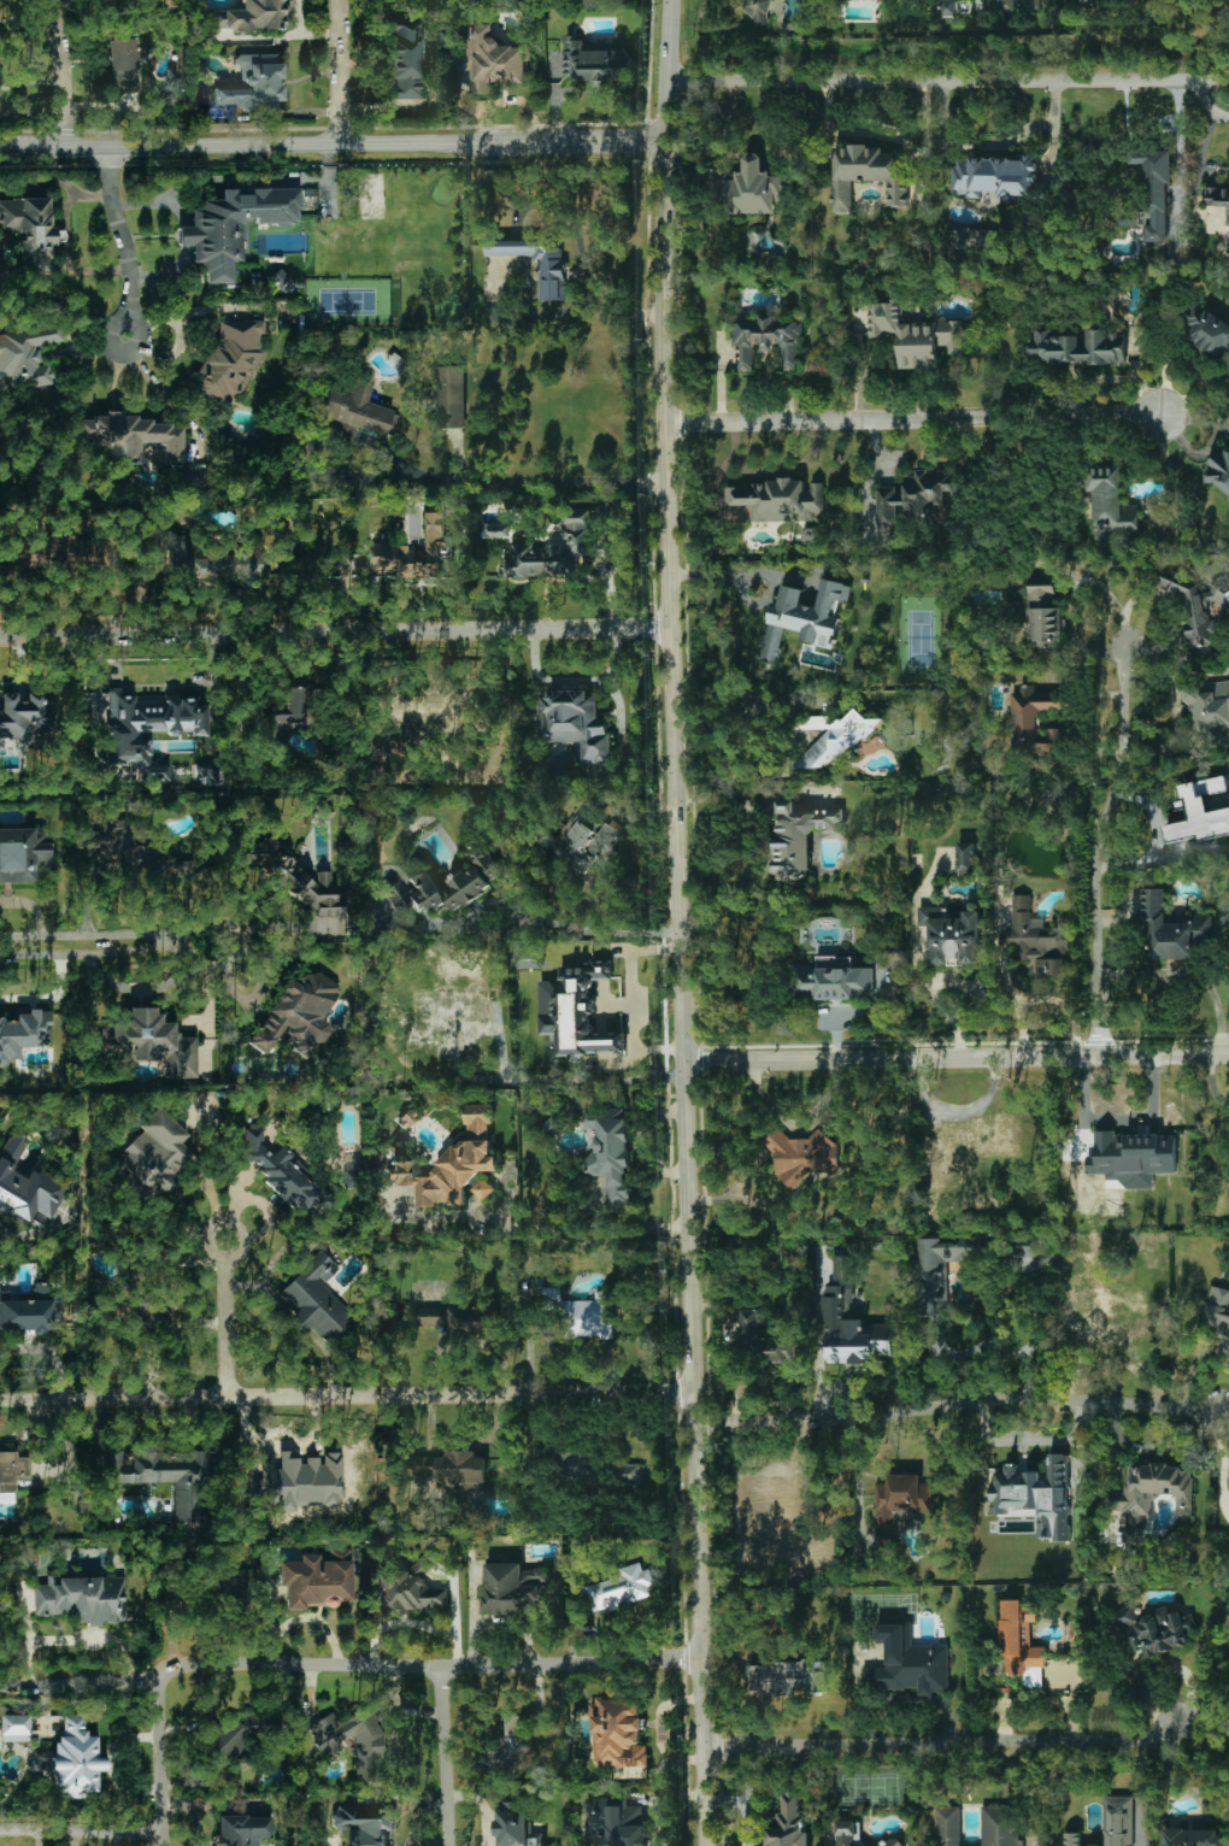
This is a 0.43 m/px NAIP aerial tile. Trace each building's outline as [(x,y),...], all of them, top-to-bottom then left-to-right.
[(212,31),(284,29),(283,0),(242,0),(242,9),(212,10),(212,31)] [(745,13),(755,13),(755,25),(770,25),(769,0),(744,0),(745,13)] [(941,15),(956,16),(956,0),(941,0),(941,15)] [(424,99),(422,18),(389,19),(391,100),(424,99)] [(528,82),(528,46),(495,46),(495,23),(469,24),(469,94),(491,93),(491,82),(528,82)] [(564,79),(617,81),(617,67),(628,68),(629,48),(583,45),(583,37),(566,37),(564,79)] [(118,93),(139,92),(137,39),(109,40),(110,72),(117,72),(118,93)] [(214,90),(214,109),(283,108),(282,63),(276,64),(276,54),(238,55),(239,90),(214,90)] [(832,212),(851,212),(852,180),(888,181),(888,205),(909,205),(909,177),(900,177),(901,153),(883,152),(883,146),(850,145),(850,148),(834,148),(832,212)] [(1170,149),(1130,149),(1130,163),(1145,164),(1145,211),(1119,211),(1119,226),(1145,226),(1145,241),(1168,242),(1170,149)] [(723,213),(783,212),(782,173),(762,173),(762,153),(744,153),(744,171),(710,172),(711,200),(722,200),(723,213)] [(1037,155),(953,156),(953,197),(982,196),(982,191),(998,190),(999,197),(1038,197),(1037,155)] [(1227,206),(1227,225),(1228,225),(1228,186),(1206,186),(1206,206),(1227,206)] [(298,188),(222,190),(222,200),(201,200),(202,210),(192,210),(192,227),(179,227),(179,246),(193,245),(193,262),(204,262),(205,283),(232,283),(232,261),(242,261),(241,218),(254,218),(254,223),(298,223),(298,188)] [(19,233),(20,275),(51,274),(50,243),(65,243),(64,229),(51,229),(50,198),(0,200),(0,233),(19,233)] [(952,231),(952,253),(971,252),(971,244),(997,243),(997,229),(952,231)] [(565,300),(565,247),(552,248),(552,240),(485,241),(485,257),(539,256),(539,300),(565,300)] [(962,321),(902,322),(901,301),(868,302),(869,337),(898,336),(899,368),(937,367),(936,345),(947,345),(948,354),(963,353),(962,321)] [(1203,304),(1201,308),(1192,302),(1176,328),(1224,359),(1228,352),(1228,321),(1203,304)] [(735,322),(735,370),(756,371),(757,351),(780,351),(780,370),(800,370),(801,321),(776,321),(776,315),(761,314),(761,322),(735,322)] [(264,321),(220,321),(220,347),(212,347),(198,373),(201,374),(201,393),(223,405),(229,394),(241,394),(261,360),(261,338),(265,331),(264,321)] [(8,376),(11,390),(53,383),(49,363),(40,365),(37,346),(63,341),(60,323),(0,334),(0,377),(8,376)] [(1127,330),(1085,329),(1085,337),(1048,336),(1048,329),(1035,329),(1035,341),(1028,341),(1027,362),(1126,364),(1127,330)] [(466,427),(464,366),(435,366),(437,428),(466,427)] [(320,416),(338,420),(334,436),(352,440),(355,428),(392,437),(398,412),(367,404),(371,384),(349,378),(346,391),(327,387),(320,416)] [(183,420),(94,417),(94,421),(78,420),(77,441),(122,443),(121,464),(140,465),(141,446),(163,447),(163,466),(182,466),(183,420)] [(1228,445),(1226,454),(1217,452),(1208,464),(1212,466),(1204,477),(1228,496),(1228,445)] [(1140,504),(1122,504),(1122,465),(1087,465),(1087,492),(1094,492),(1094,539),(1140,539),(1140,504)] [(878,522),(897,521),(897,504),(912,504),(913,517),(934,516),(934,506),(944,506),(944,489),(957,489),(956,470),(915,470),(915,476),(902,476),(902,487),(877,487),(878,522)] [(754,522),(813,521),(813,511),(825,511),(825,483),(807,483),(807,481),(726,483),(726,505),(753,504),(754,522)] [(579,577),(579,555),(590,555),(590,511),(563,510),(563,544),(546,543),(546,549),(533,549),(533,543),(507,543),(507,576),(579,577)] [(442,576),(442,513),(424,513),(424,550),(409,550),(409,545),(369,545),(369,576),(442,576)] [(484,537),(508,537),(508,525),(484,526),(484,537)] [(264,551),(193,551),(193,536),(170,536),(170,576),(264,576),(264,551)] [(16,569),(92,569),(92,538),(8,537),(8,558),(16,558),(16,569)] [(1217,644),(1212,612),(1228,609),(1228,607),(1228,602),(1227,590),(1218,587),(1199,590),(1198,582),(1165,569),(1157,588),(1179,597),(1188,649),(1217,644)] [(1030,650),(1063,649),(1061,607),(1055,608),(1055,576),(1028,577),(1030,650)] [(783,584),(779,606),(771,604),(761,657),(779,661),(786,628),(803,631),(800,641),(834,648),(841,614),(837,614),(839,601),(849,603),(852,584),(823,579),(818,607),(801,603),(804,589),(783,584)] [(1186,683),(1192,736),(1228,732),(1228,678),(1186,683)] [(433,709),(457,708),(458,733),(473,732),(471,683),(451,684),(451,692),(415,694),(416,713),(402,714),(403,733),(434,732),(433,709)] [(1060,728),(1038,728),(1038,714),(1064,713),(1064,692),(1036,692),(1036,684),(1021,685),(1021,693),(1012,693),(1012,714),(1017,714),(1018,756),(1061,754),(1060,728)] [(307,723),(306,687),(286,688),(287,705),(260,706),(261,746),(284,745),(283,724),(307,723)] [(107,766),(141,766),(141,781),(169,781),(169,765),(150,765),(150,733),(190,734),(190,736),(206,736),(206,705),(197,705),(197,698),(136,698),(136,696),(121,696),(121,688),(108,688),(107,766)] [(581,741),(581,763),(609,763),(609,718),(597,718),(597,691),(537,691),(537,741),(581,741)] [(40,731),(54,731),(56,700),(42,700),(42,693),(27,692),(27,701),(16,701),(17,693),(2,693),(1,712),(0,711),(0,741),(39,742),(40,731)] [(797,760),(797,767),(824,768),(838,755),(842,755),(850,747),(856,747),(862,754),(873,754),(882,745),(882,741),(875,733),(886,722),(886,719),(867,718),(857,707),(844,719),(840,719),(797,760)] [(1165,825),(1168,842),(1199,836),(1200,839),(1228,833),(1228,785),(1227,776),(1183,784),(1189,821),(1165,825)] [(776,876),(812,875),(810,830),(843,829),(843,810),(795,812),(795,801),(773,801),(776,876)] [(601,869),(629,831),(611,818),(600,834),(579,819),(562,842),(569,847),(562,857),(586,874),(594,863),(601,869)] [(86,864),(138,863),(138,875),(192,874),(192,862),(172,863),(172,847),(130,848),(130,820),(102,821),(103,832),(86,832),(86,864)] [(34,865),(51,865),(51,842),(46,842),(46,828),(0,829),(0,883),(35,883),(34,865)] [(338,918),(347,906),(347,897),(343,894),(336,894),(336,883),(331,879),(331,872),(317,872),(317,883),(280,854),(276,854),(277,838),(248,837),(243,844),(242,867),(254,867),(282,890),(286,890),(312,910),(317,910),(317,917),(338,918)] [(397,913),(413,904),(418,912),(428,906),(431,911),(449,901),(454,911),(491,890),(487,882),(501,874),(482,840),(463,851),(471,865),(447,879),(452,887),(442,892),(427,867),(408,877),(416,891),(408,896),(399,881),(383,890),(397,913)] [(955,873),(975,874),(976,842),(956,842),(955,873)] [(1213,914),(1193,914),(1193,923),(1166,924),(1165,882),(1142,882),(1143,923),(1150,923),(1151,959),(1195,959),(1194,944),(1214,943),(1213,914)] [(1010,895),(1010,959),(1072,958),(1072,920),(1058,921),(1058,927),(1044,927),(1044,919),(1032,919),(1031,894),(1010,895)] [(979,910),(964,910),(964,918),(948,918),(948,907),(919,907),(919,926),(931,926),(931,963),(951,963),(951,962),(979,962),(979,910)] [(873,1000),(874,968),(851,967),(852,957),(819,956),(818,968),(797,968),(796,996),(814,996),(814,998),(873,1000)] [(559,1054),(626,1052),(625,1032),(593,1033),(591,980),(612,979),(611,959),(569,961),(570,967),(559,967),(560,980),(539,981),(541,1034),(558,1033),(559,1054)] [(1036,981),(1070,980),(1070,959),(1036,959),(1036,981)] [(268,1055),(282,1027),(291,1032),(287,1040),(315,1054),(329,1025),(322,1021),(340,985),(306,969),(300,982),(285,975),(250,1046),(268,1055)] [(481,1018),(481,999),(432,1000),(432,993),(418,993),(419,1046),(449,1046),(448,1034),(459,1034),(459,1018),(481,1018)] [(197,1078),(196,1036),(174,1036),(174,1023),(159,1023),(159,1007),(126,1008),(126,1025),(101,1025),(102,1055),(119,1054),(119,1061),(165,1061),(165,1078),(197,1078)] [(4,1066),(4,1060),(19,1060),(19,1046),(44,1046),(44,1031),(51,1031),(51,1012),(15,1012),(15,1021),(0,1021),(0,1066),(4,1066)] [(469,1051),(478,1039),(465,1029),(456,1042),(469,1051)] [(416,1206),(434,1206),(434,1204),(468,1204),(468,1171),(498,1171),(498,1158),(490,1157),(490,1104),(465,1104),(465,1143),(441,1143),(441,1176),(414,1176),(414,1162),(390,1162),(389,1186),(416,1186),(416,1206)] [(116,1158),(130,1173),(119,1184),(137,1202),(155,1185),(167,1198),(182,1183),(173,1175),(193,1155),(181,1142),(188,1136),(159,1106),(139,1126),(144,1130),(116,1158)] [(398,1121),(406,1129),(419,1115),(411,1108),(398,1121)] [(610,1204),(631,1203),(631,1179),(629,1179),(628,1109),(585,1110),(585,1128),(596,1128),(597,1155),(584,1155),(584,1174),(609,1174),(610,1204)] [(564,1125),(554,1114),(540,1128),(550,1138),(564,1125)] [(1176,1173),(1176,1134),(1114,1134),(1114,1130),(1095,1130),(1095,1151),(1086,1150),(1086,1173),(1107,1174),(1107,1179),(1123,1179),(1123,1188),(1153,1188),(1154,1173),(1176,1173)] [(32,1167),(26,1179),(12,1172),(28,1141),(11,1132),(0,1154),(0,1213),(19,1223),(22,1217),(45,1229),(67,1185),(32,1167)] [(838,1172),(838,1137),(778,1137),(778,1180),(809,1180),(809,1172),(838,1172)] [(472,1189),(483,1201),(494,1189),(483,1178),(472,1189)] [(948,1314),(947,1262),(978,1261),(977,1238),(918,1240),(920,1314),(948,1314)] [(1035,1245),(1019,1245),(1019,1273),(1035,1273),(1035,1245)] [(277,1295),(296,1312),(289,1319),(305,1333),(311,1327),(329,1344),(355,1317),(322,1286),(339,1268),(319,1250),(277,1295)] [(827,1359),(892,1360),(892,1325),(862,1324),(862,1318),(852,1318),(853,1256),(833,1256),(833,1285),(827,1285),(827,1296),(822,1296),(822,1322),(827,1322),(827,1359)] [(47,1336),(47,1329),(61,1329),(62,1301),(51,1301),(51,1283),(34,1283),(34,1295),(10,1295),(10,1289),(0,1289),(0,1335),(47,1336)] [(1228,1307),(1228,1306),(1228,1289),(1211,1285),(1201,1327),(1228,1333),(1228,1307)] [(170,1314),(147,1291),(130,1307),(134,1312),(131,1315),(150,1334),(170,1314)] [(562,1338),(612,1337),(611,1291),(595,1291),(595,1300),(561,1300),(562,1338)] [(408,1307),(409,1331),(495,1329),(495,1306),(408,1307)] [(759,1310),(743,1310),(744,1364),(796,1363),(795,1331),(760,1332),(759,1310)] [(486,1457),(475,1457),(475,1451),(446,1450),(446,1457),(412,1456),(411,1476),(435,1477),(435,1489),(475,1490),(475,1482),(485,1483),(486,1457)] [(174,1483),(173,1525),(205,1525),(205,1451),(187,1451),(187,1452),(127,1452),(108,1451),(107,1474),(115,1474),(115,1483),(174,1483)] [(15,1480),(31,1479),(31,1457),(17,1458),(17,1452),(0,1452),(0,1491),(15,1491),(15,1480)] [(594,1452),(558,1453),(559,1479),(595,1478),(594,1452)] [(1070,1539),(1069,1453),(1050,1453),(1050,1479),(1041,1479),(1041,1472),(1025,1472),(1025,1464),(1004,1464),(1004,1474),(991,1474),(991,1514),(1007,1514),(1007,1509),(1038,1509),(1038,1539),(1070,1539)] [(641,1464),(620,1464),(619,1482),(641,1482),(641,1464)] [(1193,1464),(1127,1464),(1127,1491),(1113,1491),(1113,1511),(1124,1511),(1123,1542),(1143,1542),(1144,1515),(1152,1515),(1152,1493),(1175,1494),(1175,1519),(1192,1520),(1193,1464)] [(875,1483),(876,1545),(897,1545),(896,1510),(932,1509),(931,1483),(920,1483),(920,1473),(887,1474),(887,1482),(875,1483)] [(351,1549),(330,1549),(330,1561),(319,1561),(319,1554),(300,1554),(300,1561),(279,1562),(280,1587),(285,1587),(286,1609),(304,1609),(304,1605),(352,1604),(351,1549)] [(381,1610),(449,1608),(448,1587),(431,1587),(431,1553),(415,1554),(415,1571),(380,1572),(381,1610)] [(484,1563),(486,1613),(538,1612),(538,1600),(545,1600),(544,1569),(522,1570),(522,1562),(484,1563)] [(585,1582),(593,1611),(609,1607),(610,1608),(654,1597),(646,1566),(585,1582)] [(258,1573),(215,1573),(215,1597),(257,1597),(258,1573)] [(124,1576),(47,1578),(47,1585),(34,1585),(35,1616),(60,1616),(60,1613),(75,1612),(76,1622),(86,1621),(86,1624),(126,1623),(124,1576)] [(1045,1686),(1044,1646),(1031,1646),(1030,1621),(1037,1621),(1037,1607),(1021,1607),(1021,1599),(1003,1600),(1003,1613),(1002,1613),(1003,1674),(1024,1674),(1024,1687),(1045,1686)] [(1201,1639),(1192,1613),(1182,1616),(1180,1610),(1167,1614),(1165,1608),(1137,1617),(1133,1605),(1115,1610),(1120,1628),(1136,1623),(1140,1635),(1130,1638),(1134,1652),(1143,1649),(1145,1656),(1201,1639)] [(948,1645),(912,1645),(912,1623),(876,1624),(876,1643),(886,1643),(887,1667),(862,1668),(862,1690),(919,1689),(919,1694),(949,1694),(948,1645)] [(750,1693),(793,1693),(793,1689),(829,1689),(829,1661),(749,1662),(750,1693)] [(594,1767),(648,1766),(648,1745),(642,1745),(641,1698),(592,1699),(594,1767)] [(356,1783),(387,1781),(386,1756),(385,1753),(383,1735),(370,1707),(366,1707),(340,1720),(337,1720),(334,1713),(311,1724),(311,1734),(319,1750),(324,1750),(328,1758),(346,1749),(345,1739),(354,1735),(356,1783)] [(98,1792),(98,1772),(105,1772),(105,1758),(96,1758),(97,1737),(85,1736),(86,1714),(64,1714),(63,1740),(55,1739),(53,1798),(73,1798),(73,1792),(98,1792)] [(1,1716),(1,1742),(30,1742),(30,1715),(1,1716)] [(208,1783),(229,1782),(228,1758),(248,1757),(247,1734),(282,1733),(282,1724),(272,1725),(271,1715),(232,1717),(232,1732),(206,1733),(208,1783)] [(524,1769),(522,1715),(504,1715),(505,1741),(483,1742),(484,1770),(524,1769)] [(806,1832),(801,1832),(800,1793),(781,1793),(781,1813),(776,1813),(776,1826),(765,1827),(766,1845),(807,1845),(806,1832)] [(1104,1796),(1104,1845),(1081,1845),(1081,1832),(1065,1833),(1065,1845),(1133,1845),(1132,1796),(1104,1796)] [(586,1836),(599,1836),(599,1845),(646,1845),(646,1805),(627,1805),(627,1797),(586,1797),(586,1836)] [(558,1844),(542,1844),(542,1833),(528,1833),(528,1799),(499,1799),(499,1845),(558,1845),(558,1844)] [(388,1829),(394,1829),(394,1807),(334,1806),(333,1829),(347,1829),(347,1845),(388,1845),(388,1829)] [(1024,1840),(1014,1841),(1013,1806),(982,1806),(982,1845),(961,1845),(960,1806),(939,1806),(939,1845),(1024,1845),(1024,1840)] [(217,1816),(217,1845),(259,1845),(259,1839),(270,1839),(270,1816),(217,1816)] [(836,1820),(837,1845),(903,1845),(903,1842),(856,1842),(856,1820),(836,1820)] [(1218,1837),(1218,1829),(1163,1828),(1163,1845),(1228,1845),(1228,1837),(1218,1837)]
